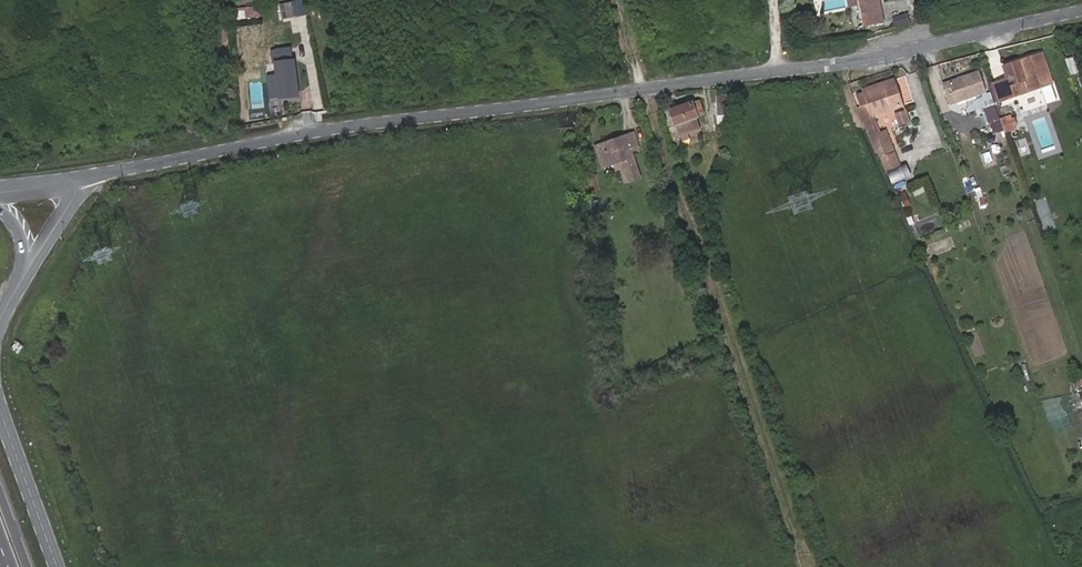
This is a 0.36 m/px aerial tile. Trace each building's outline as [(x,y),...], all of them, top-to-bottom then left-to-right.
[(305,0),(283,4),(285,19),(307,15),(305,0)] [(858,6),(862,29),(885,24),(880,0),(857,0),(858,6)] [(234,8),(236,21),(258,18),(256,5),(234,8)] [(906,13),(890,17),(893,27),(909,23),(906,13)] [(1044,55),(1007,68),(1011,81),(995,86),(1001,105),(1055,87),(1044,55)] [(300,98),(296,64),(279,65),(279,71),(280,77),(270,78),(272,96),(282,95),(282,99),(300,98)] [(940,80),(937,71),(931,74),(934,82),(940,80)] [(979,77),(951,86),(954,94),(957,104),(985,95),(979,77)] [(864,94),(893,86),(892,81),(862,88),(864,94)] [(900,107),(893,86),(864,94),(857,96),(860,107),(868,105),(871,115),(900,107)] [(732,98),(718,99),(720,117),(734,116),(732,98)] [(999,115),(995,102),(985,106),(990,119),(999,115)] [(276,104),(268,105),(270,117),(278,116),(276,104)] [(860,107),(856,108),(862,121),(866,130),(872,127),(882,146),(876,149),(875,150),(879,159),(880,158),(894,151),(883,130),(880,132),(871,115),(868,105),(860,107)] [(693,107),(673,114),(678,129),(681,137),(700,130),(697,122),(697,120),(705,117),(700,106),(693,109),(693,107)] [(903,124),(900,111),(890,114),(893,126),(903,124)] [(1012,119),(1002,122),(1007,135),(1016,132),(1012,119)] [(872,127),(866,130),(876,149),(882,146),(872,127)] [(624,163),(626,170),(632,184),(642,181),(632,150),(640,147),(636,137),(599,150),(606,170),(617,165),(624,163)] [(894,151),(880,158),(886,172),(901,167),(894,151)] [(889,184),(905,177),(900,168),(885,174),(889,184)] [(599,179),(591,181),(594,195),(602,193),(599,179)] [(973,229),(970,221),(953,228),(955,236),(973,229)] [(14,341),(9,349),(17,354),(23,346),(14,341)] [(27,342),(21,352),(30,357),(36,347),(27,342)]
